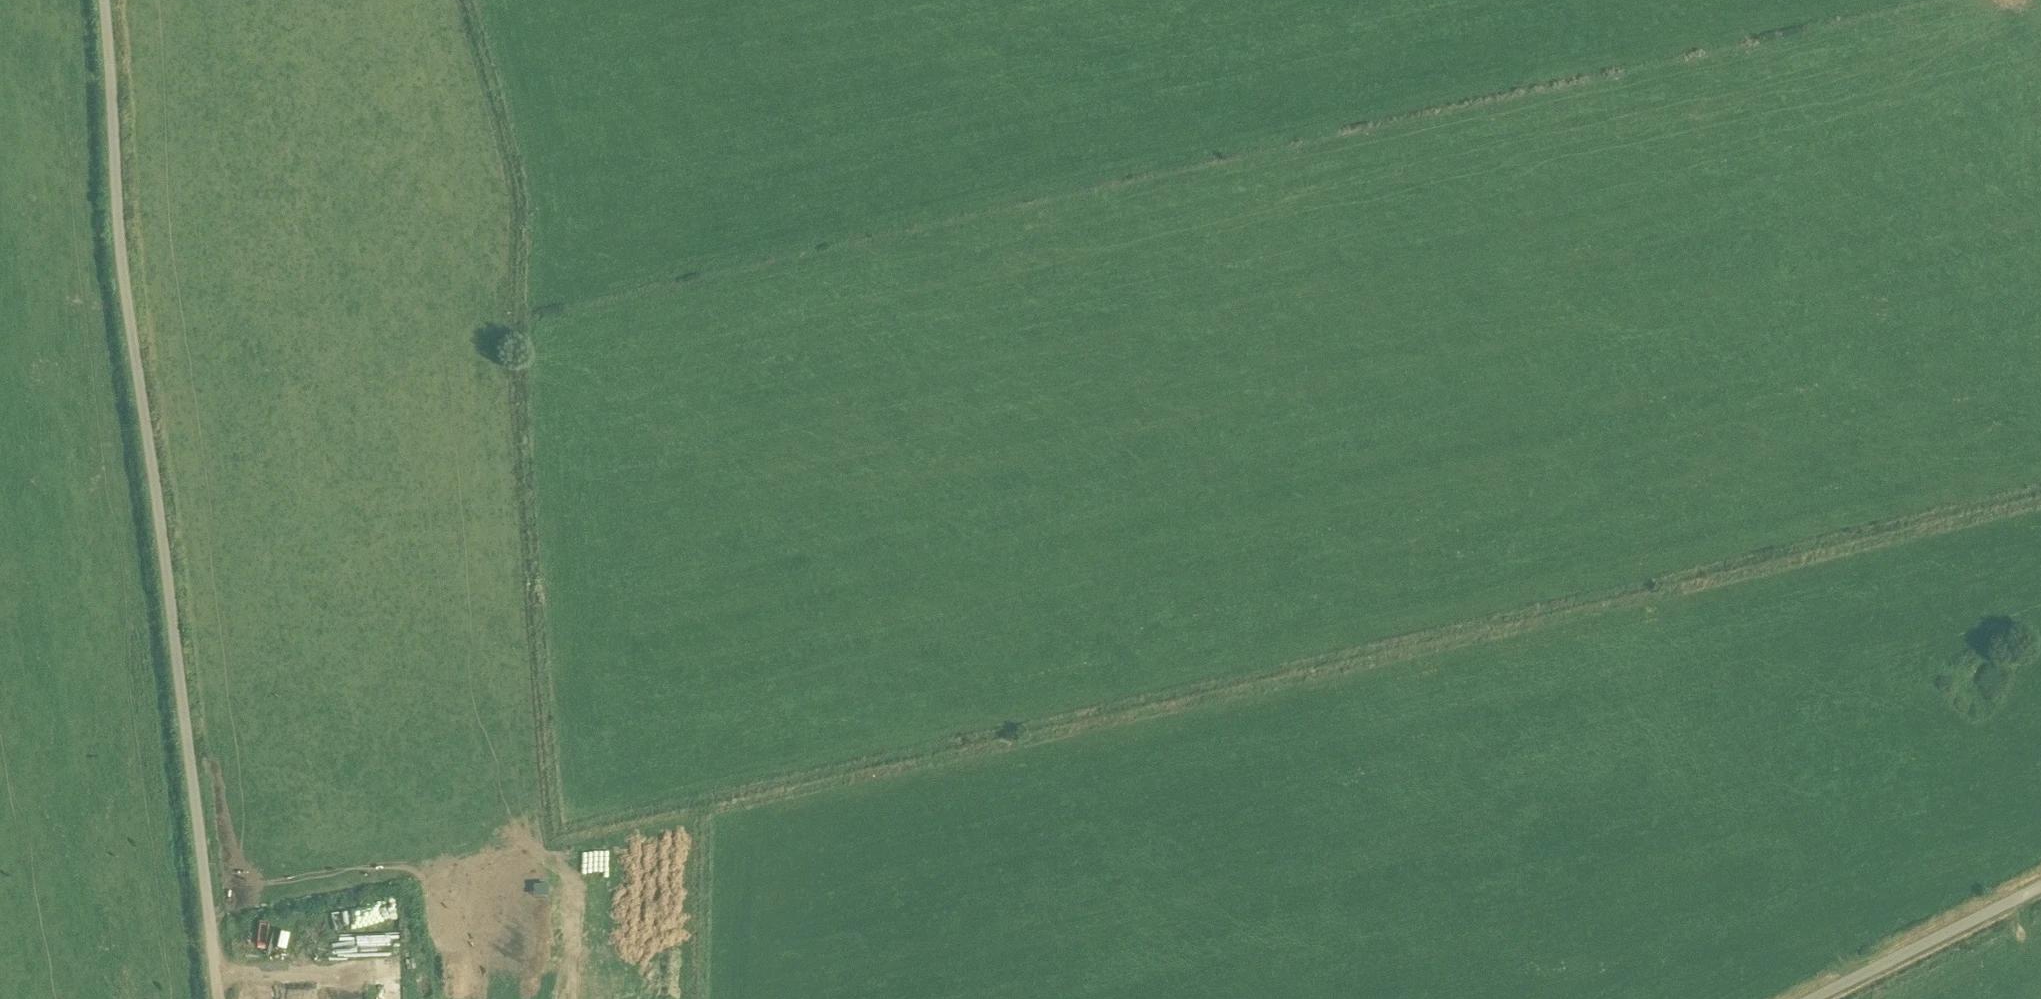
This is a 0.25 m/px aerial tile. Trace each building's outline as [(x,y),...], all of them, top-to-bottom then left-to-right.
[(257,951),(280,953),(281,940),(258,939),(257,951)] [(395,973),(381,978),(386,993),(400,989),(395,973)] [(291,998),(317,998),(318,976),(300,976),(300,995),(291,995),(291,998)]
